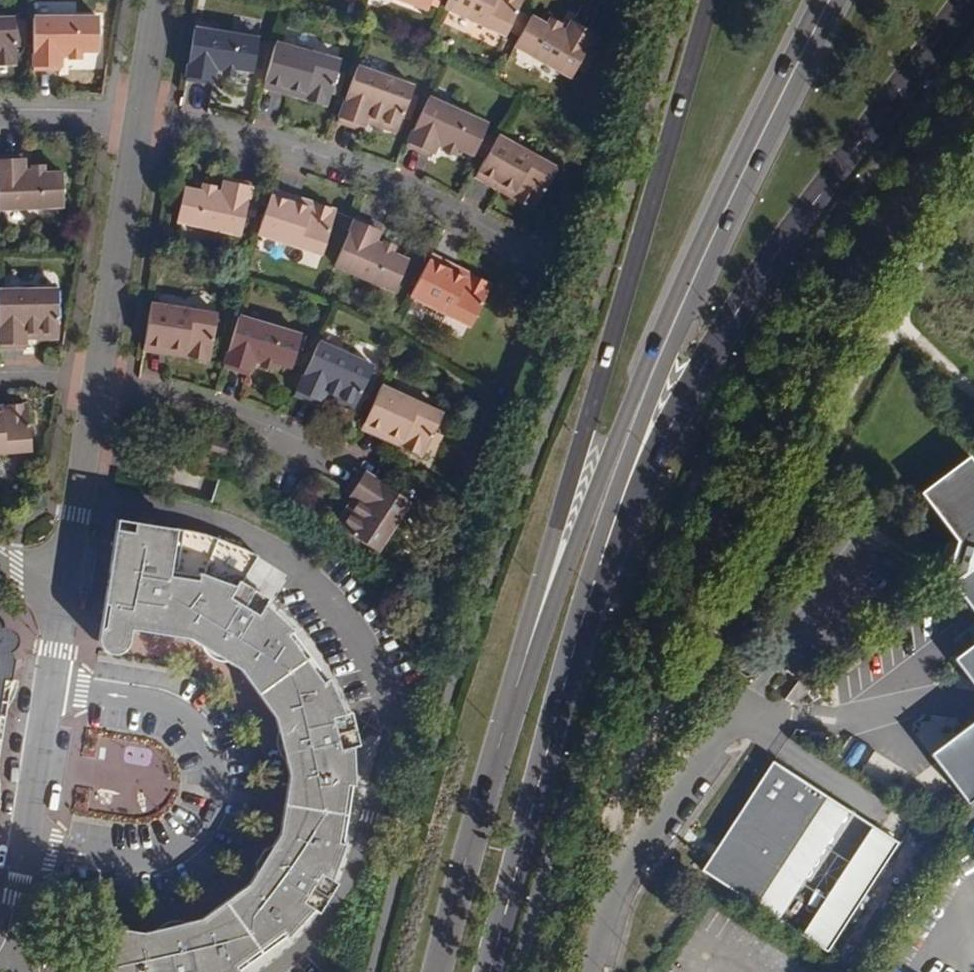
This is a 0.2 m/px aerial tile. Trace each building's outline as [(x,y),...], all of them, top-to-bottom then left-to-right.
[(509,28),(519,6),(522,0),(446,0),(445,4),(506,33),(509,28)] [(529,13),(519,6),(509,28),(518,33),(529,13)] [(514,40),(573,74),(594,35),(597,26),(574,14),(570,23),(566,31),(559,27),(564,20),(553,13),(549,21),(530,11),(529,13),(518,33),(514,40)] [(60,51),(68,52),(68,58),(80,58),(80,50),(99,51),(100,17),(33,16),(33,69),(61,69),(61,58),(60,51)] [(19,67),(17,19),(0,19),(0,68),(19,67)] [(566,31),(570,23),(564,20),(559,27),(566,31)] [(217,66),(224,67),(223,76),(236,78),(237,69),(255,72),(256,65),(257,55),(262,56),(264,42),(260,41),(261,38),(195,28),(186,80),(215,85),(216,74),(217,66)] [(344,57),(277,36),(266,75),(308,86),(306,95),(331,102),(344,57)] [(416,82),(358,61),(338,117),(365,126),(368,117),(371,110),(402,121),(416,82)] [(223,76),(224,67),(217,66),(216,74),(223,76)] [(264,83),(306,95),(308,86),(266,75),(264,83)] [(440,136),(449,140),(445,147),(455,152),(459,143),(476,150),(489,121),(429,93),(407,140),(433,152),(437,143),(440,136)] [(368,117),(399,129),(402,121),(371,110),(368,117)] [(498,132),(479,165),(517,188),(512,195),(535,208),(558,167),(498,132)] [(440,136),(437,143),(445,147),(449,140),(440,136)] [(31,167),(31,174),(23,175),(23,167),(23,157),(0,158),(0,210),(61,209),(61,175),(42,176),(42,167),(31,167)] [(474,173),(512,195),(517,188),(479,165),(474,173)] [(225,175),(223,186),(222,194),(212,192),(214,183),(204,182),(203,190),(183,185),(177,217),(240,233),(251,181),(225,175)] [(212,192),(222,194),(223,186),(214,183),(212,192)] [(312,206),(314,198),(274,185),(272,192),(312,206)] [(340,206),(314,198),(312,206),(272,192),(260,231),(325,251),(340,206)] [(384,238),(382,245),(374,242),(377,235),(382,224),(357,213),(336,263),(396,289),(409,257),(392,250),(396,243),(384,238)] [(384,238),(377,235),(374,242),(382,245),(384,238)] [(470,270),(433,252),(430,258),(467,277),(470,270)] [(492,282),(470,270),(467,277),(430,258),(412,294),(472,324),(492,282)] [(25,345),(25,340),(25,332),(57,332),(58,290),(0,289),(0,350),(25,350),(25,345)] [(187,343),(186,352),(211,356),(219,309),(152,298),(146,337),(187,343)] [(257,350),(265,353),(262,360),(273,364),(276,355),(293,361),(304,329),(242,310),(227,361),(252,367),(255,357),(257,350)] [(25,340),(57,340),(57,332),(25,332),(25,340)] [(329,384),(359,397),(377,359),(320,335),(297,389),(322,400),(325,391),(329,384)] [(145,344),(186,352),(187,343),(146,337),(145,344)] [(257,350),(255,357),(262,360),(265,353),(257,350)] [(383,383),(366,420),(406,437),(403,444),(427,455),(446,411),(383,383)] [(356,404),(359,397),(329,384),(325,391),(356,404)] [(1,408),(2,415),(0,416),(0,454),(30,452),(27,406),(1,408)] [(406,437),(366,420),(361,425),(403,444),(406,437)] [(952,582),(973,566),(973,461),(969,454),(920,491),(957,539),(945,574),(952,582)] [(359,493),(366,498),(349,528),(384,550),(414,497),(363,465),(349,487),(359,493)] [(342,523),(349,528),(366,498),(359,493),(342,523)] [(100,623),(132,629),(190,638),(243,670),(275,718),(289,775),(286,793),(344,803),(347,784),(350,784),(352,771),(346,748),(344,743),(351,740),(346,718),(338,720),(337,713),(332,691),(324,679),(322,681),(288,633),(290,632),(283,623),(263,606),(260,603),(262,600),(237,581),(242,576),(259,555),(244,548),(212,535),(199,532),(116,519),(110,559),(118,561),(116,576),(112,575),(111,587),(106,587),(100,623)] [(110,559),(108,574),(112,575),(116,576),(118,561),(110,559)] [(952,582),(961,594),(968,595),(973,601),(973,566),(952,582)] [(269,598),(242,576),(237,581),(262,600),(260,603),(263,606),(269,598)] [(961,594),(972,610),(973,605),(973,601),(968,595),(961,594)] [(16,640),(17,639),(17,634),(15,631),(10,626),(3,626),(0,622),(0,730),(4,703),(9,670),(11,655),(11,646),(16,640)] [(132,629),(100,623),(98,638),(101,646),(106,652),(117,654),(129,645),(132,629)] [(952,658),(963,673),(973,687),(973,641),(952,658)] [(963,673),(955,732),(973,718),(973,687),(963,673)] [(793,703),(807,692),(812,688),(798,677),(783,697),(793,703)] [(812,688),(807,692),(813,700),(820,694),(814,687),(812,688)] [(351,710),(337,713),(338,720),(346,718),(351,740),(344,743),(346,748),(360,744),(351,710)] [(955,732),(928,752),(967,802),(973,799),(973,798),(973,718),(955,732)] [(809,730),(794,728),(791,732),(809,744),(809,730)] [(828,950),(876,877),(900,841),(773,759),(748,797),(752,799),(737,823),(737,824),(732,832),(729,841),(729,846),(729,852),(729,858),(721,860),(721,870),(725,877),(728,881),(743,890),(741,894),(828,950)] [(343,810),(344,803),(286,793),(284,803),(283,813),(341,823),(343,810)] [(308,903),(311,898),(319,903),(330,883),(323,879),(326,874),(338,856),(341,840),(338,840),(341,823),(283,813),(280,831),(249,882),(202,917),(144,932),(115,927),(108,969),(108,971),(231,971),(237,967),(235,964),(281,930),(284,933),(296,923),(308,903)] [(737,823),(732,821),(701,868),(741,894),(743,890),(728,881),(725,877),(721,870),(721,860),(729,858),(729,852),(729,846),(729,841),(732,832),(737,824),(737,823)] [(339,882),(326,874),(323,879),(330,883),(319,903),(311,898),(308,903),(321,911),(339,882)]
